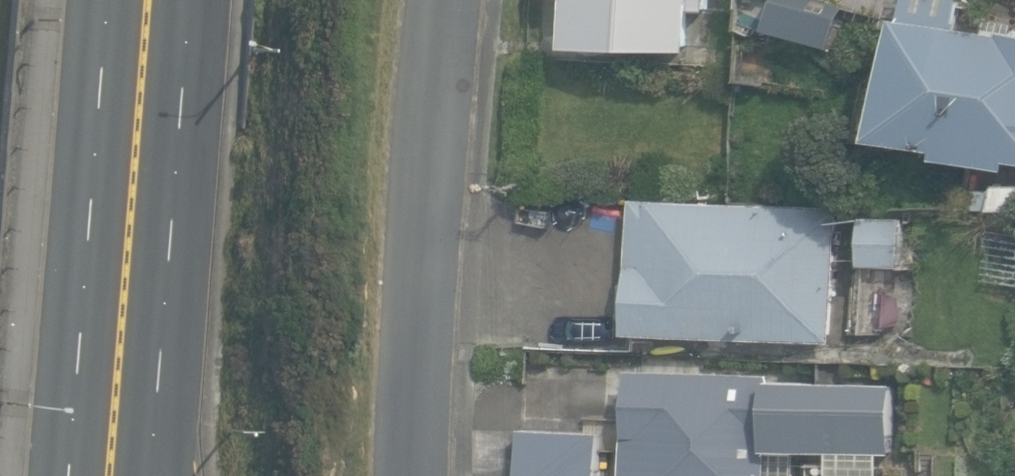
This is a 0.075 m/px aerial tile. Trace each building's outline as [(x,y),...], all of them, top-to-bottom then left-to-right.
[(686,45),(688,6),(708,7),(708,0),(565,0),(564,39),(686,45)] [(891,12),(870,130),(937,143),(936,150),(1006,163),(1008,155),(1014,156),(1014,17),(986,12),(983,25),(960,20),(964,0),(901,0),(898,14),(891,12)] [(834,339),(839,204),(629,195),(624,331),(834,339)] [(905,216),(861,214),(859,260),(883,261),(883,268),(903,269),(905,216)] [(624,363),(620,475),(795,475),(796,448),(827,449),(826,473),(876,475),(877,449),(891,450),(894,377),(770,373),(770,369),(624,363)] [(600,430),(517,426),(514,475),(598,475),(600,430)]
